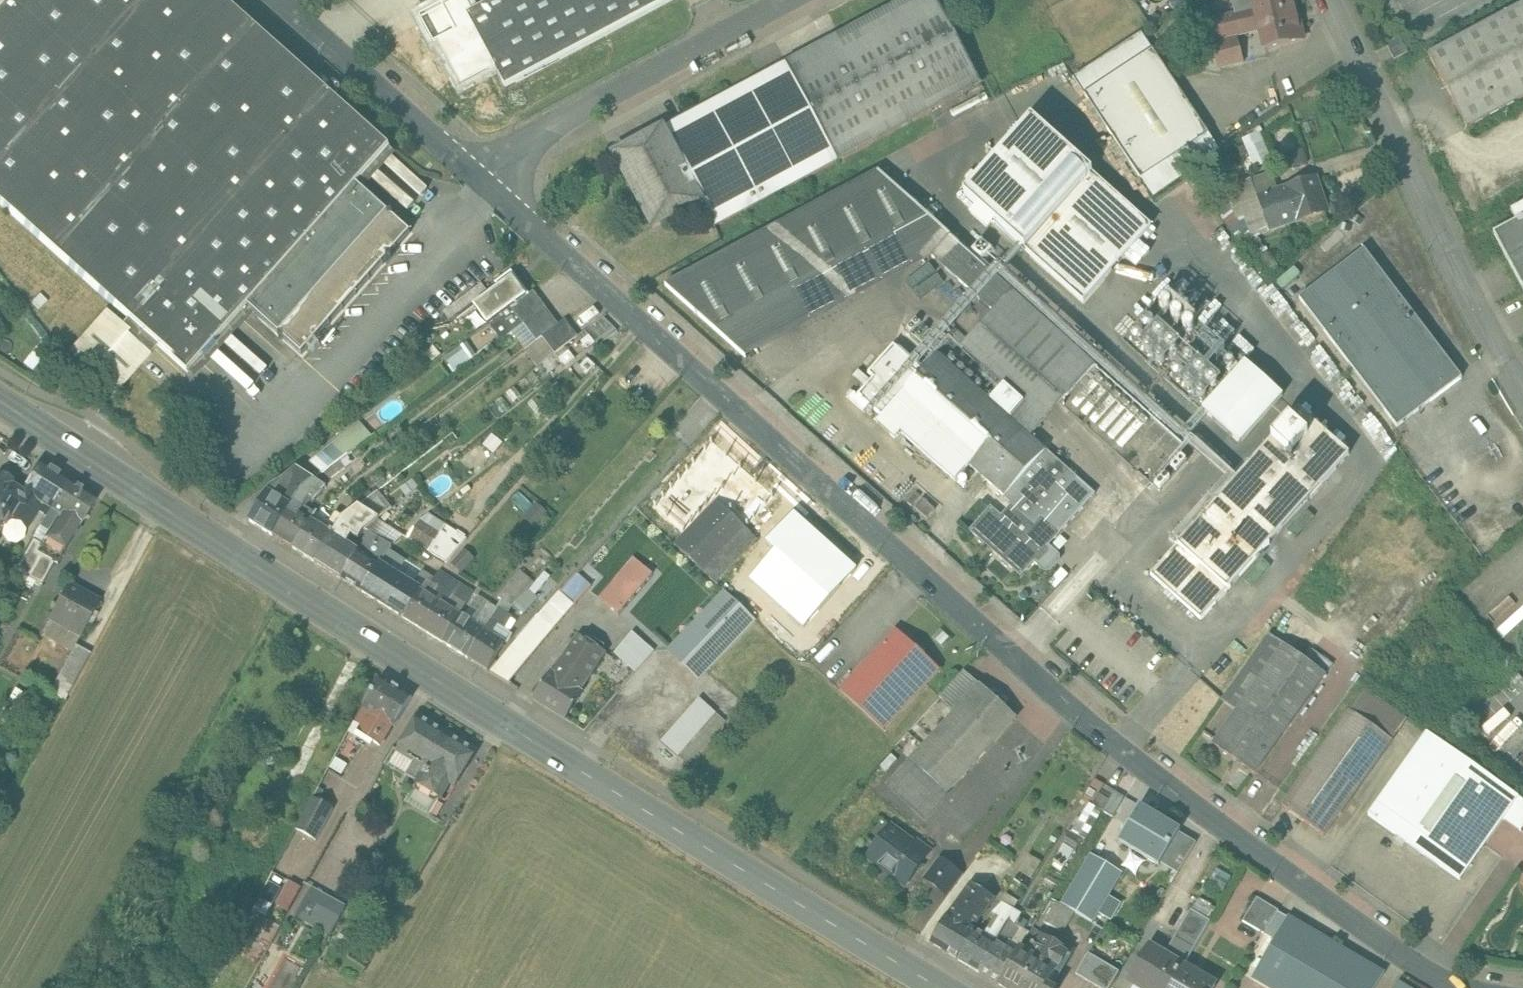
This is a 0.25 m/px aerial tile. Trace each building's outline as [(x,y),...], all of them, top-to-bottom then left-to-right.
[(227,0),(8,0),(0,9),(0,203),(128,317),(159,345),(189,372),(248,305),(357,184),(390,147),(227,0)] [(8,0),(0,0),(0,9),(8,0)] [(468,15),(487,51),(506,87),(669,0),(495,0),(468,15)] [(788,62),(841,160),(981,84),(936,0),(904,0),(788,62)] [(1236,14),(1209,20),(1213,41),(1261,29),(1265,48),(1304,39),(1295,0),(1232,0),(1236,14)] [(1430,55),(1468,127),(1522,97),(1522,5),(1430,55)] [(487,51),(468,15),(450,24),(470,60),(487,51)] [(1210,134),(1142,32),(1074,77),(1141,179),(1210,134)] [(1404,44),(1390,51),(1395,60),(1408,52),(1404,44)] [(788,62),(662,131),(700,202),(714,228),(841,160),(788,62)] [(1032,119),(965,195),(979,208),(971,216),(988,231),(995,222),(1025,249),(1093,174),(1032,119)] [(1262,130),(1243,138),(1254,166),(1273,159),(1262,130)] [(700,202),(662,131),(615,156),(654,227),(700,202)] [(1210,134),(1141,179),(1154,197),(1190,172),(1220,150),(1210,134)] [(879,171),(666,285),(726,340),(939,225),(879,171)] [(1152,226),(1093,174),(1025,249),(1084,302),(1152,226)] [(1314,179),(1286,189),(1297,221),(1326,211),(1314,179)] [(357,184),(248,305),(302,353),(411,232),(357,184)] [(1286,189),(1259,198),(1264,214),(1270,230),(1297,221),(1286,189)] [(1254,239),(1223,198),(1214,205),(1245,246),(1254,239)] [(1511,211),(1516,219),(1522,216),(1522,205),(1511,211)] [(1264,214),(1253,218),(1258,234),(1270,230),(1264,214)] [(1494,232),(1522,286),(1522,216),(1494,232)] [(1012,290),(951,235),(933,256),(994,311),(1012,290)] [(982,239),(971,251),(983,262),(994,250),(982,239)] [(1462,377),(1365,249),(1300,298),(1397,427),(1462,377)] [(513,270),(497,282),(500,287),(475,306),(489,324),(512,306),(530,293),(513,270)] [(1246,362),(1165,289),(1122,338),(1203,410),(1246,362)] [(530,293),(512,306),(525,323),(547,306),(535,290),(530,293)] [(1010,419),(938,354),(923,371),(894,345),(869,374),(874,378),(859,396),(883,418),(898,401),(1004,496),(1005,497),(1047,451),(1046,450),(1031,437),(1096,365),(1012,290),(994,311),(962,347),(1025,403),(1010,419)] [(512,306),(489,324),(502,341),(525,323),(512,306)] [(547,306),(525,323),(537,340),(544,336),(560,323),(547,306)] [(120,326),(104,312),(69,351),(116,393),(151,354),(120,326)] [(159,345),(128,317),(120,326),(151,354),(159,345)] [(560,323),(544,336),(556,353),(578,335),(566,319),(560,323)] [(939,337),(934,333),(924,343),(930,348),(930,347),(938,354),(951,339),(943,332),(939,337)] [(452,369),(478,358),(470,342),(445,354),(452,369)] [(1246,362),(1203,410),(1240,443),(1283,395),(1246,362)] [(1299,409),(1151,575),(1202,620),(1349,454),(1299,409)] [(346,436),(355,449),(387,426),(377,413),(371,418),(368,414),(343,433),(346,436)] [(355,449),(346,436),(339,442),(348,455),(355,449)] [(339,442),(311,462),(324,473),(340,461),(348,455),(339,442)] [(742,447),(732,458),(742,468),(753,457),(742,447)] [(1047,451),(1005,497),(1004,496),(1004,497),(1012,504),(1002,516),(991,507),(970,531),(1021,577),(1035,562),(1038,564),(1042,564),(1052,553),(1052,549),(1049,546),(1061,533),(1042,517),(1077,478),(1046,450),(1047,451)] [(1178,452),(1151,483),(1160,491),(1188,461),(1178,452)] [(40,461),(22,491),(23,491),(21,493),(9,513),(11,514),(29,526),(42,503),(51,509),(51,508),(69,479),(40,461)] [(340,461),(324,473),(331,478),(346,468),(340,461)] [(320,476),(303,464),(300,469),(315,479),(320,476)] [(300,469),(298,468),(269,491),(291,504),(301,490),(315,479),(300,469)] [(11,514),(9,513),(21,493),(13,487),(15,484),(0,475),(0,531),(11,514)] [(69,479),(51,508),(60,514),(58,518),(59,519),(46,540),(45,540),(42,545),(37,542),(33,550),(54,562),(55,562),(58,564),(66,548),(79,527),(80,527),(98,498),(69,479)] [(325,485),(315,479),(301,490),(314,497),(313,497),(317,499),(326,486),(325,485)] [(667,479),(658,488),(673,503),(682,493),(667,479)] [(984,485),(973,497),(975,498),(985,486),(984,485)] [(291,504),(273,534),(294,547),(312,520),(302,514),(313,497),(314,497),(301,490),(291,504)] [(269,491),(251,521),(273,534),(291,504),(269,491)] [(936,510),(923,499),(915,508),(928,519),(936,510)] [(720,502),(678,545),(707,573),(749,529),(720,502)] [(344,517),(315,561),(336,574),(353,547),(347,543),(352,534),(359,539),(365,530),(379,519),(380,518),(359,505),(344,517)] [(325,529),(312,520),(294,547),(315,561),(344,517),(336,511),(325,529)] [(441,532),(434,544),(453,556),(469,537),(432,514),(423,521),(441,532)] [(423,521),(421,520),(410,537),(430,549),(434,544),(441,532),(423,521)] [(749,529),(707,573),(714,580),(729,566),(757,537),(749,529)] [(392,547),(378,537),(366,555),(380,564),(390,550),(392,547)] [(54,562),(33,550),(37,542),(33,540),(16,571),(42,585),(54,562)] [(411,552),(397,542),(392,547),(390,550),(406,560),(411,552)] [(366,555),(353,547),(336,574),(363,591),(380,564),(366,555)] [(380,564),(363,591),(389,607),(407,581),(400,576),(409,562),(406,560),(390,550),(380,564)] [(465,550),(452,563),(462,573),(476,560),(465,550)] [(638,561),(598,606),(613,619),(653,575),(638,561)] [(413,585),(407,581),(389,607),(403,616),(420,589),(424,591),(433,577),(422,570),(413,585)] [(424,591),(420,589),(403,616),(424,629),(440,601),(453,580),(440,572),(434,582),(441,586),(434,597),(424,591)] [(522,572),(500,598),(513,606),(534,583),(522,572)] [(591,585),(579,574),(563,591),(575,602),(591,585)] [(453,580),(440,601),(424,629),(446,643),(463,616),(447,606),(454,595),(467,603),(473,593),(453,580)] [(100,602),(68,585),(49,620),(81,637),(100,602)] [(563,591),(542,614),(554,625),(575,602),(563,591)] [(728,591),(672,648),(699,675),(755,619),(728,591)] [(478,625),(463,616),(446,643),(468,657),(489,623),(498,609),(485,600),(478,611),(485,615),(478,625)] [(489,623),(468,657),(488,670),(505,643),(492,634),(498,624),(505,628),(512,617),(498,609),(489,623)] [(542,614),(524,632),(541,644),(554,625),(542,614)] [(896,630),(841,690),(884,729),(939,670),(896,630)] [(524,632),(493,671),(510,683),(541,644),(524,632)] [(654,651),(634,632),(615,654),(636,672),(654,651)] [(578,634),(554,673),(551,672),(534,699),(566,719),(584,692),(581,691),(606,651),(578,634)] [(1270,634),(1222,700),(1237,711),(1285,645),(1270,634)] [(1285,645),(1237,711),(1278,740),(1325,675),(1326,674),(1305,659),(1285,645)] [(76,646),(51,692),(65,700),(90,653),(76,646)] [(1334,664),(1312,649),(1305,659),(1326,674),(1325,675),(1326,675),(1334,664)] [(964,670),(940,697),(956,712),(981,685),(964,670)] [(394,685),(382,678),(365,706),(372,711),(393,723),(395,725),(412,696),(401,689),(402,689),(394,684),(394,685)] [(956,712),(912,760),(948,793),(1016,718),(981,685),(956,712)] [(1407,719),(1366,689),(1350,711),(1392,741),(1407,719)] [(18,690),(1,717),(14,726),(31,699),(18,690)] [(700,698),(662,741),(679,756),(716,713),(700,698)] [(393,723),(372,711),(360,732),(380,744),(393,723)] [(1278,740),(1237,711),(1214,743),(1255,773),(1278,740)] [(1350,711),(1283,806),(1325,836),(1392,741),(1350,711)] [(449,732),(420,715),(398,750),(415,760),(407,774),(417,781),(417,782),(417,783),(418,783),(449,732)] [(477,750),(449,732),(418,783),(417,783),(407,800),(430,814),(440,797),(441,797),(451,782),(456,785),(477,750)] [(1519,797),(1427,732),(1369,815),(1460,880),(1504,819),(1519,797)] [(948,793),(912,760),(889,785),(925,817),(948,793)] [(1095,779),(1083,799),(1092,805),(1105,785),(1095,779)] [(1115,791),(1103,811),(1114,817),(1125,797),(1115,791)] [(1519,797),(1504,819),(1521,831),(1522,829),(1522,800),(1519,797)] [(334,809),(314,798),(297,829),(317,840),(334,809)] [(1181,829),(1140,805),(1118,841),(1160,865),(1161,863),(1180,832),(1181,829)] [(914,844),(891,827),(869,857),(906,885),(930,852),(916,841),(914,844)] [(1180,832),(1161,863),(1178,873),(1197,842),(1180,832)] [(1092,854),(1062,903),(1075,911),(1093,922),(1123,872),(1092,854)] [(940,859),(926,878),(947,894),(962,875),(940,859)] [(263,890),(252,912),(281,927),(302,889),(290,882),(281,899),(263,890)] [(972,883),(949,914),(931,943),(959,959),(976,930),(971,927),(975,921),(978,923),(995,897),(972,883)] [(346,906),(313,887),(296,916),(330,935),(346,906)] [(1018,901),(1008,895),(1002,902),(1014,909),(1018,901)] [(1200,897),(1195,908),(1211,917),(1217,906),(1200,897)] [(1279,911),(1258,899),(1245,922),(1266,934),(1279,911)] [(1062,903),(1058,901),(1045,922),(1062,932),(1075,911),(1062,903)] [(1002,902),(976,930),(990,938),(1002,918),(1009,922),(1016,910),(1014,909),(1002,902)] [(1211,921),(1193,911),(1182,930),(1199,940),(1211,921)] [(1289,917),(1253,978),(1270,987),(1375,987),(1384,973),(1289,917)] [(990,938),(976,930),(959,959),(979,972),(980,971),(1009,922),(1002,918),(990,938)] [(1009,922),(980,971),(1000,984),(1017,955),(1004,947),(1011,937),(1014,939),(1020,928),(1009,922)] [(1033,928),(1021,949),(1027,953),(1039,932),(1033,928)] [(1130,980),(1143,987),(1171,987),(1184,965),(1199,940),(1182,930),(1167,956),(1150,946),(1130,980)] [(1027,953),(1021,949),(1017,955),(1000,984),(1006,987),(1050,987),(1047,986),(1069,950),(1039,932),(1027,953)] [(1089,953),(1076,974),(1100,987),(1110,987),(1120,971),(1089,953)] [(271,987),(290,987),(302,965),(286,957),(271,987)] [(1184,965),(1171,987),(1215,987),(1217,984),(1184,965)]
